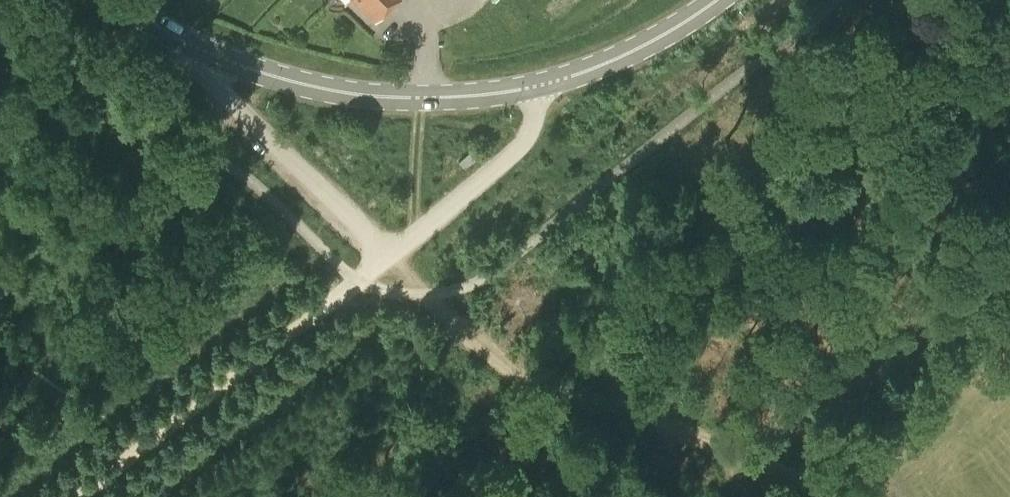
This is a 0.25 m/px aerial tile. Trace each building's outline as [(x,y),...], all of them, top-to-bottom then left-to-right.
[(374,19),(393,0),(355,0),(374,19)]
